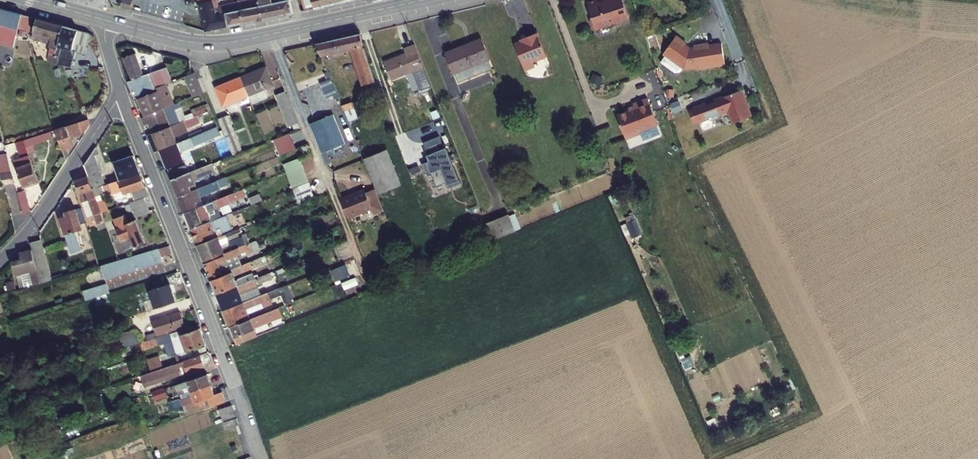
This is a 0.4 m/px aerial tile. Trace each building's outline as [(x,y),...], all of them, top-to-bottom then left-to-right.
[(122,7),(132,9),(134,0),(124,0),(122,7)] [(206,29),(225,26),(220,5),(218,0),(198,0),(206,29)] [(225,26),(243,22),(237,0),(232,0),(233,2),(220,5),(225,26)] [(243,22),(264,18),(258,0),(243,0),(242,0),(237,0),(243,22)] [(264,18),(293,12),(290,0),(284,0),(272,2),(272,0),(258,0),(264,18)] [(304,10),(317,8),(314,0),(301,0),(304,10)] [(621,0),(617,0),(609,3),(608,3),(607,4),(607,5),(599,8),(598,3),(586,6),(591,20),(589,24),(591,30),(594,32),(595,33),(614,27),(615,28),(622,26),(623,24),(628,22),(621,0)] [(713,15),(711,8),(700,11),(703,18),(713,15)] [(20,13),(0,9),(0,23),(4,24),(3,28),(15,31),(16,26),(20,13)] [(36,18),(20,13),(24,28),(25,30),(32,32),(36,18)] [(49,37),(47,47),(56,50),(63,25),(36,18),(32,32),(49,37)] [(65,48),(71,49),(77,29),(63,25),(56,50),(55,55),(58,57),(62,57),(65,48)] [(82,43),(79,42),(76,51),(95,48),(90,32),(85,31),(82,43)] [(549,56),(540,32),(529,37),(530,39),(517,44),(528,70),(537,66),(536,61),(549,56)] [(376,82),(358,35),(318,45),(323,58),(351,52),(364,86),(376,82)] [(495,72),(483,39),(445,52),(457,85),(495,72)] [(725,67),(721,46),(708,49),(708,47),(693,50),(693,52),(689,52),(684,49),(685,47),(675,41),(665,56),(666,60),(670,63),(685,73),(699,70),(700,72),(725,67)] [(137,63),(129,43),(117,47),(125,67),(121,68),(128,85),(152,76),(163,71),(166,70),(160,54),(137,63)] [(401,50),(404,57),(381,66),(388,83),(423,69),(414,45),(401,50)] [(71,66),(73,60),(62,57),(60,63),(71,66)] [(681,80),(685,73),(670,63),(666,70),(681,80)] [(273,88),(266,68),(241,77),(249,97),(252,105),(270,99),(267,90),(273,88)] [(156,95),(170,89),(163,71),(152,76),(153,79),(133,87),(139,101),(156,95)] [(194,76),(186,80),(193,97),(201,94),(194,76)] [(249,97),(241,77),(216,87),(224,107),(249,97)] [(381,95),(376,82),(364,86),(369,99),(381,95)] [(738,91),(711,102),(712,104),(704,107),(703,105),(690,110),(695,123),(725,112),(730,125),(749,117),(738,91)] [(299,130),(285,94),(275,97),(288,130),(291,129),(293,133),(299,130)] [(146,120),(163,113),(156,95),(139,101),(135,103),(138,110),(142,109),(146,120)] [(661,126),(653,100),(637,105),(638,109),(620,115),(627,139),(644,134),(643,132),(661,126)] [(355,112),(352,105),(343,109),(345,116),(355,112)] [(177,107),(163,113),(146,120),(142,121),(149,138),(153,137),(172,129),(168,119),(180,115),(177,107)] [(256,113),(262,131),(272,127),(266,110),(256,113)] [(215,117),(213,113),(172,129),(153,137),(160,154),(176,147),(172,138),(188,132),(186,129),(215,117)] [(234,156),(244,152),(229,116),(219,120),(234,156)] [(91,124),(89,118),(54,129),(64,162),(67,157),(64,148),(71,146),(69,137),(84,134),(91,124)] [(346,150),(334,121),(311,130),(322,159),(346,150)] [(435,128),(421,134),(426,145),(425,146),(427,152),(420,154),(423,163),(428,161),(436,180),(456,172),(442,139),(440,140),(435,128)] [(294,150),(287,135),(271,141),(277,157),(294,150)] [(11,158),(21,185),(36,180),(21,137),(13,140),(18,155),(11,158)] [(305,146),(300,148),(303,157),(308,155),(305,146)] [(204,160),(201,152),(178,161),(166,166),(164,166),(171,184),(186,178),(182,168),(204,160)] [(0,155),(0,180),(12,177),(7,153),(0,155)] [(178,161),(176,153),(162,158),(166,166),(178,161)] [(92,164),(95,163),(92,154),(85,164),(90,178),(91,181),(97,179),(92,164)] [(136,158),(117,165),(123,183),(142,176),(136,158)] [(281,166),(284,173),(285,173),(300,167),(297,159),(281,166)] [(300,167),(285,173),(291,189),(306,183),(300,167)] [(209,174),(207,169),(186,178),(171,184),(177,199),(196,192),(194,186),(200,183),(198,179),(209,174)] [(142,176),(123,183),(94,192),(95,196),(108,192),(110,199),(124,194),(126,200),(122,202),(124,208),(132,206),(146,201),(151,199),(142,176)] [(235,181),(234,177),(196,192),(177,199),(184,215),(196,211),(194,207),(203,204),(201,198),(209,194),(230,186),(229,183),(235,181)] [(95,196),(94,192),(91,181),(90,178),(74,183),(80,202),(89,199),(93,214),(97,224),(104,222),(95,196)] [(306,183),(291,189),(298,205),(313,199),(306,183)] [(15,190),(21,213),(29,211),(23,188),(15,190)] [(364,191),(338,201),(346,219),(369,210),(371,216),(383,211),(375,190),(365,194),(364,191)] [(221,195),(223,200),(233,195),(231,191),(221,195)] [(209,194),(201,198),(203,204),(211,200),(209,194)] [(89,199),(80,202),(85,217),(93,214),(89,199)] [(151,213),(146,201),(132,206),(136,217),(151,213)] [(226,215),(220,201),(196,211),(184,215),(189,229),(194,227),(195,230),(209,224),(208,222),(226,215)] [(79,211),(64,215),(65,220),(59,222),(64,239),(66,245),(87,238),(79,211)] [(242,216),(239,212),(224,218),(226,222),(242,216)] [(251,222),(249,216),(242,219),(244,225),(251,222)] [(116,231),(125,252),(145,244),(136,223),(128,226),(124,218),(114,222),(118,230),(116,231)] [(226,222),(224,218),(215,222),(218,230),(222,229),(227,227),(226,222)] [(636,218),(625,223),(632,239),(643,234),(636,218)] [(493,244),(514,236),(508,220),(487,228),(493,244)] [(218,230),(215,222),(209,224),(195,230),(191,231),(197,248),(225,237),(222,229),(218,230)] [(237,233),(234,227),(227,230),(229,235),(237,233)] [(241,236),(239,232),(237,233),(229,235),(226,237),(228,241),(241,236)] [(40,238),(28,241),(31,253),(40,285),(51,282),(40,238)] [(224,248),(222,243),(199,252),(204,264),(219,258),(216,251),(224,248)] [(169,247),(110,264),(114,276),(166,260),(165,257),(172,255),(169,247)] [(227,255),(228,259),(205,268),(211,281),(234,272),(231,263),(251,255),(248,247),(227,255)] [(40,285),(31,253),(19,256),(20,262),(11,265),(14,277),(21,275),(24,290),(40,285)] [(168,266),(166,260),(114,276),(116,282),(168,266)] [(114,276),(110,264),(103,267),(107,278),(114,276)] [(346,264),(331,270),(336,282),(351,276),(346,264)] [(254,271),(252,265),(234,272),(211,281),(217,296),(240,287),(237,278),(254,271)] [(256,277),(259,286),(274,282),(271,273),(256,277)] [(256,288),(253,282),(240,287),(217,296),(224,312),(237,306),(236,302),(243,299),(241,294),(256,288)] [(112,294),(109,284),(85,292),(88,301),(112,294)] [(261,303),(259,298),(237,306),(224,312),(231,330),(253,321),(247,308),(261,303)] [(149,320),(155,338),(158,338),(166,335),(165,330),(178,326),(183,325),(178,311),(149,320)] [(165,330),(166,335),(179,331),(178,326),(165,330)] [(125,348),(140,343),(136,329),(121,333),(125,348)] [(179,331),(166,335),(158,338),(165,359),(194,349),(189,334),(181,337),(179,331)] [(202,367),(198,357),(161,370),(149,374),(146,374),(150,387),(202,367)] [(145,362),(149,374),(161,370),(157,358),(145,362)] [(210,383),(206,373),(177,384),(181,394),(210,383)] [(214,393),(210,383),(181,394),(179,395),(186,412),(205,404),(206,407),(225,400),(221,390),(214,393)] [(167,394),(165,388),(145,395),(147,401),(167,394)] [(226,429),(239,424),(232,404),(219,409),(226,429)]
